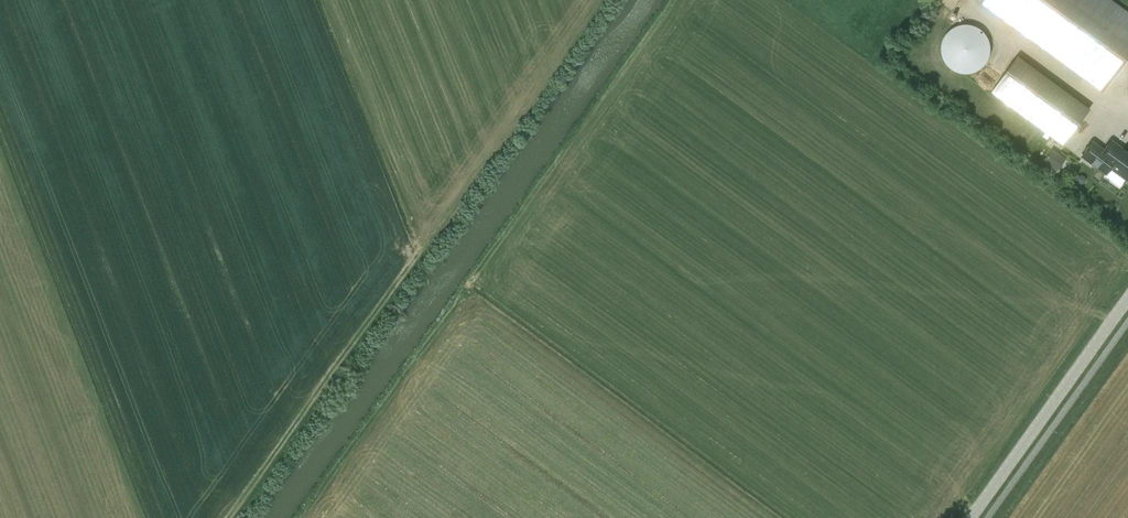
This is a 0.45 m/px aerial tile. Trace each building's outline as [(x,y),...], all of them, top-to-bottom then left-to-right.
[(1127,55),(1127,12),(1111,0),(982,0),(980,2),(1102,91),(1127,55)] [(940,52),(941,56),(942,60),(945,64),(948,67),(951,70),(955,72),(959,74),(963,74),(968,74),(972,73),(976,72),(980,69),(983,66),(986,63),(988,59),(989,55),(990,50),(989,46),(988,42),(987,38),(984,34),(981,31),(978,28),(974,26),(969,25),(965,25),(961,25),(956,26),(952,28),(949,30),(946,33),(943,37),(941,41),(940,45),(940,50),(940,52)] [(1063,144),(1089,109),(1017,56),(991,92),(1042,129),(1051,136),(1063,144)] [(1127,179),(1127,178),(1127,156),(1124,153),(1110,141),(1102,151),(1093,144),(1082,156),(1105,176),(1113,166),(1127,179)] [(1059,154),(1051,149),(1042,161),(1056,171),(1065,159),(1059,154)]
